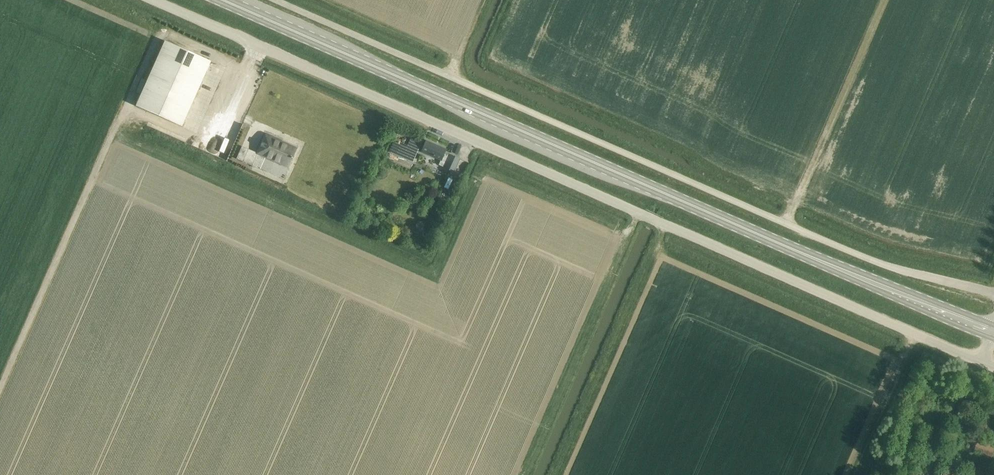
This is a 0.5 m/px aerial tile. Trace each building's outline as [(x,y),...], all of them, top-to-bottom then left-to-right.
[(211,61),(165,41),(136,106),(182,127),(211,61)] [(257,155),(252,166),(260,169),(265,158),(288,168),(297,149),(282,142),(282,141),(265,133),(256,154),(257,155)] [(395,143),(393,147),(398,149),(396,154),(412,161),(421,141),(411,136),(407,148),(395,143)] [(455,171),(456,168),(460,158),(445,152),(446,149),(426,141),(422,152),(448,163),(445,168),(451,170),(451,171),(453,171),(455,171)] [(226,150),(234,154),(238,145),(230,142),(226,150)] [(243,162),(249,149),(242,146),(237,159),(243,162)] [(450,197),(443,194),(439,202),(446,205),(450,197)] [(971,449),(991,458),(993,451),(993,449),(974,440),(971,449)] [(941,474),(969,474),(945,465),(941,474)]
